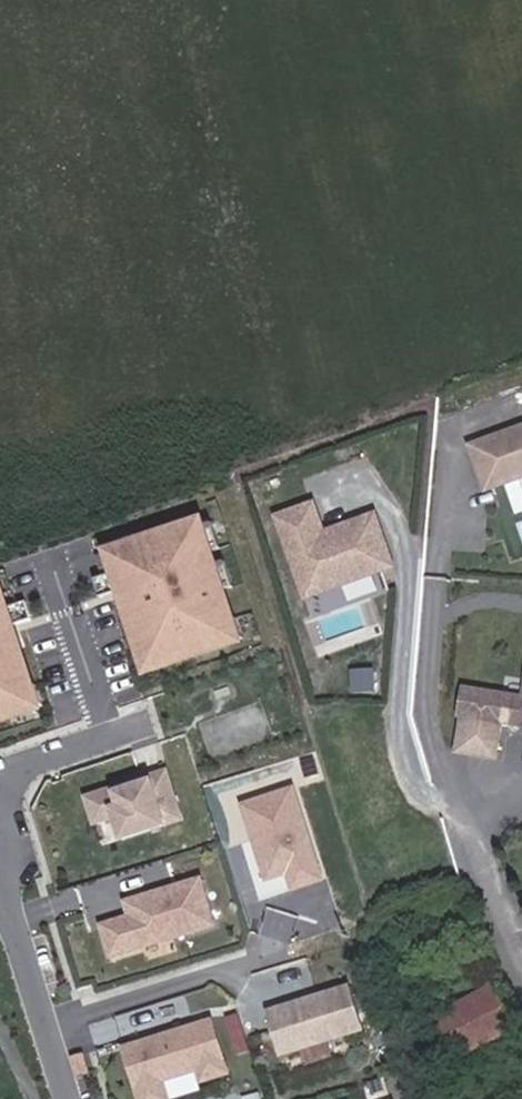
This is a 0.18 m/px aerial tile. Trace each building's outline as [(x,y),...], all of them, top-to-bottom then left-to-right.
[(470,448),(487,493),(521,480),(521,428),(470,448)] [(314,506),(279,519),(303,587),(320,580),(325,593),(395,567),(376,517),(356,524),(358,530),(327,542),(325,536),(314,506)] [(232,621),(222,592),(214,567),(209,554),(201,528),(199,523),(108,553),(115,573),(94,580),(100,598),(121,591),(141,652),(151,648),(157,668),(228,645),(222,625),(232,621)] [(221,550),(212,524),(201,528),(209,554),(221,550)] [(356,524),(325,536),(327,542),(358,530),(356,524)] [(234,589),(225,563),(214,567),(222,592),(234,589)] [(316,616),(386,593),(381,576),(310,599),(316,616)] [(320,580),(303,587),(308,599),(325,593),(320,580)] [(11,627),(32,620),(26,602),(5,609),(0,595),(0,720),(27,711),(21,691),(31,688),(11,627)] [(243,640),(237,620),(232,621),(222,625),(228,645),(243,640)] [(141,652),(135,653),(142,673),(157,668),(151,648),(141,652)] [(43,706),(36,686),(31,688),(21,691),(27,711),(43,706)] [(465,689),(460,716),(464,717),(458,753),(495,759),(501,723),(521,726),(521,699),(465,689)] [(116,789),(87,799),(95,825),(116,818),(123,840),(183,821),(167,773),(135,783),(136,787),(117,794),(116,789)] [(322,882),(293,791),(243,807),(254,843),(261,841),(273,879),(288,875),(293,891),(322,882)] [(214,926),(201,881),(127,904),(132,919),(103,927),(112,957),(143,948),(142,942),(171,933),(172,939),(214,926)] [(364,1032),(350,988),(268,1013),(281,1057),(364,1032)] [(447,1062),(512,1028),(492,989),(427,1023),(447,1062)] [(126,1049),(142,1098),(168,1098),(162,1081),(164,1081),(185,1075),(187,1074),(190,1086),(229,1074),(213,1023),(126,1049)] [(83,1054),(71,1058),(77,1077),(89,1074),(83,1054)] [(185,1075),(164,1081),(170,1098),(182,1098),(191,1096),(185,1075)]
